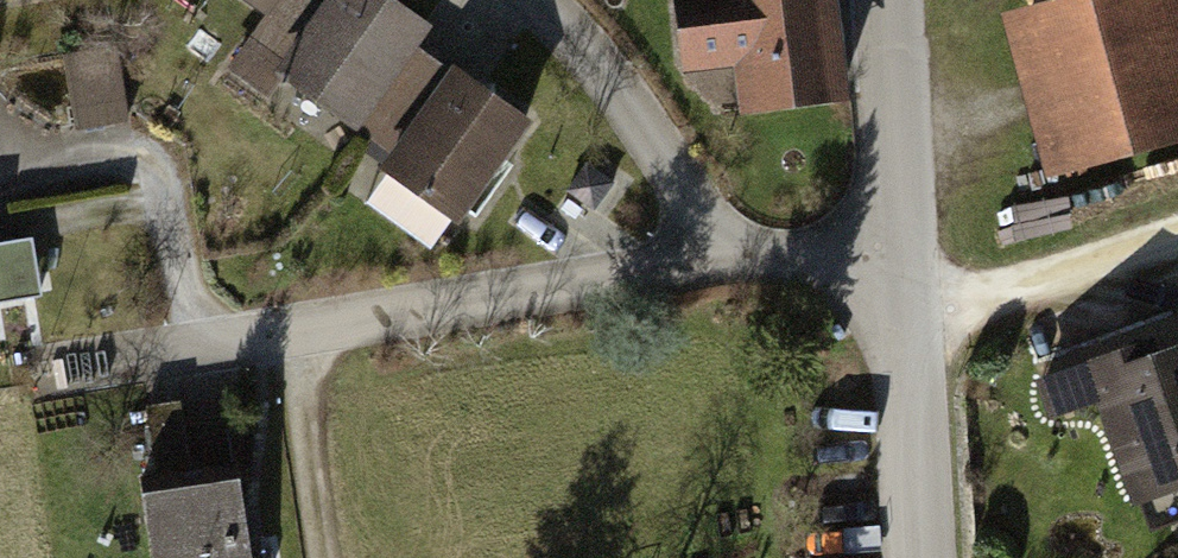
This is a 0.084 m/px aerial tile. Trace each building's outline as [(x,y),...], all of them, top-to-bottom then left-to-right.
[(367,0),(267,0),(228,62),(377,157),(364,177),(440,225),(506,121),(396,51),(411,28),(367,0)] [(656,76),(717,69),(723,118),(828,107),(817,0),(648,0),(656,76)] [(981,10),(1030,181),(1177,139),(1177,0),(1016,0),(981,10)] [(77,124),(133,116),(124,48),(68,55),(77,124)] [(46,292),(38,229),(0,234),(0,298),(46,292)] [(1125,356),(1116,330),(1022,362),(1042,419),(1079,407),(1110,499),(1177,476),(1177,339),(1125,356)] [(182,406),(134,414),(142,466),(191,459),(182,406)] [(116,501),(128,557),(233,557),(216,480),(116,501)]
